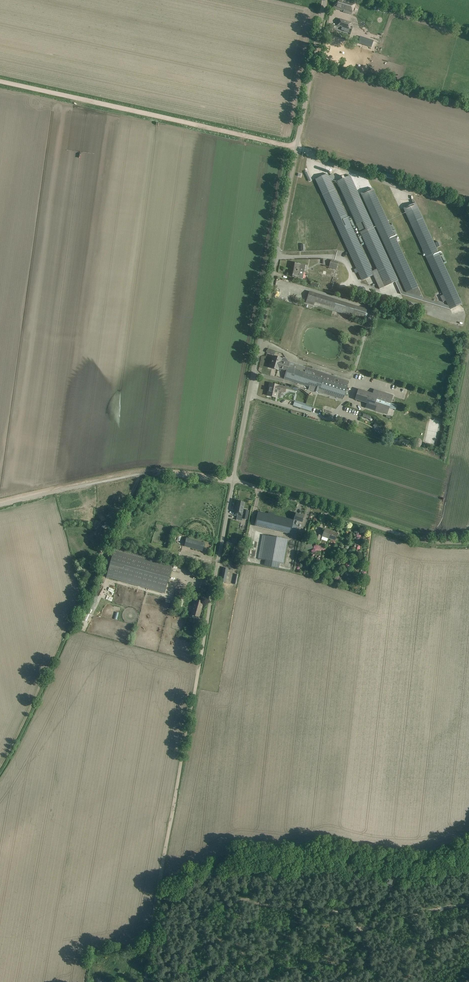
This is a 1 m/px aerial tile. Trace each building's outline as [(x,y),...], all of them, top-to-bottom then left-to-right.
[(345,0),(336,0),(333,9),(343,12),(343,13),(351,16),(355,3),(345,0)] [(361,3),(356,19),(361,20),(364,11),(368,12),(370,6),(361,3)] [(339,19),(337,26),(345,28),(344,31),(348,32),(349,29),(351,23),(344,20),(339,19)] [(365,38),(363,44),(371,47),(373,41),(365,38)] [(372,272),(327,174),(316,179),(362,280),(373,275),(372,272)] [(350,176),(337,182),(377,269),(372,272),(373,275),(380,289),(385,287),(395,282),(401,294),(450,309),(462,304),(415,203),(404,208),(448,306),(423,298),(373,188),(361,193),(407,293),(403,292),(350,176)] [(338,262),(331,260),(329,268),(336,270),(338,262)] [(304,272),(305,265),(295,263),(293,270),(304,272)] [(303,279),(304,272),(293,270),(292,277),(303,279)] [(306,302),(306,303),(314,305),(315,302),(318,303),(326,306),(333,308),(333,309),(333,310),(352,316),(363,319),(364,319),(364,318),(367,310),(336,300),(309,291),(306,302)] [(271,365),(270,368),(278,370),(278,368),(286,370),(287,371),(288,367),(289,363),(288,361),(286,362),(281,360),(281,359),(279,358),(279,357),(277,357),(276,357),(274,356),(272,362),(271,362),(270,365),(271,365)] [(285,374),(284,379),(288,380),(289,378),(296,381),(296,382),(309,387),(308,390),(314,392),(315,389),(344,398),(349,382),(306,368),(304,373),(288,367),(287,371),(286,370),(285,374)] [(275,385),(270,384),(268,396),(273,397),(276,397),(277,391),(283,392),(285,391),(286,387),(275,385)] [(355,400),(369,405),(368,409),(386,415),(392,397),(374,391),(372,395),(358,390),(355,400)] [(313,407),(294,401),(293,406),(311,412),(313,407)] [(235,508),(234,515),(237,516),(236,520),(242,521),(242,519),(243,516),(247,517),(248,511),(242,510),(244,503),(237,501),(235,508)] [(269,514),(258,512),(255,525),(290,532),(293,520),(273,515),(274,513),(269,512),(269,514)] [(304,516),(296,513),(294,518),(294,520),(295,520),(294,524),(297,525),(299,521),(302,523),(304,516)] [(337,533),(325,529),(323,534),(322,536),(334,541),(335,538),(337,533)] [(288,540),(262,535),(261,541),(264,542),(261,560),(284,564),(288,540)] [(204,543),(187,538),(184,546),(202,551),(204,543)] [(188,598),(196,570),(121,549),(113,577),(114,578),(114,576),(188,597),(188,598)] [(98,596),(93,594),(87,608),(92,610),(98,596)] [(203,602),(195,600),(191,615),(192,616),(192,617),(192,618),(196,619),(197,618),(197,617),(199,617),(203,602)]
